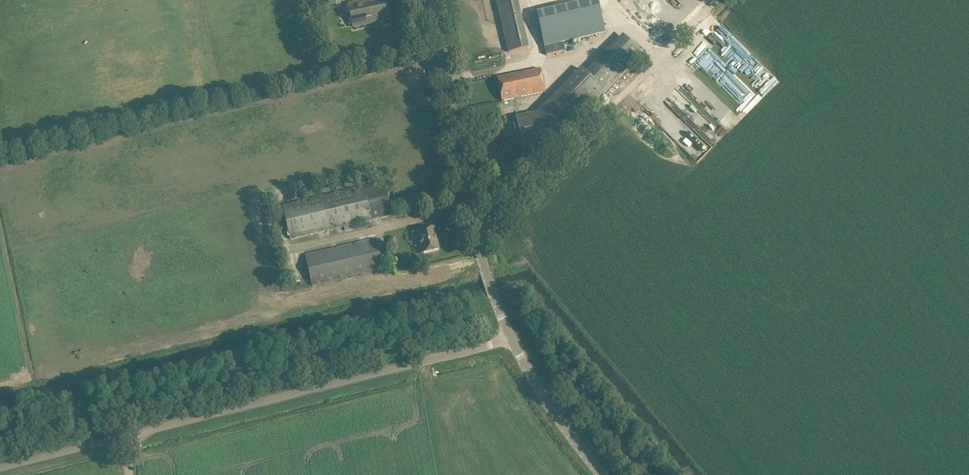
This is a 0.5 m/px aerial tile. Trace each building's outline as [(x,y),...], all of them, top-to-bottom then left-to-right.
[(353,27),(374,23),(373,19),(389,15),(386,1),(370,4),(369,0),(368,0),(349,4),(353,27)] [(520,13),(517,0),(497,0),(501,18),(520,13)] [(563,43),(606,33),(599,1),(536,16),(546,56),(565,51),(563,43)] [(581,69),(565,86),(587,109),(642,55),(623,35),(585,73),(581,69)] [(497,78),(502,101),(546,92),(541,69),(497,78)] [(737,102),(732,94),(724,99),(734,114),(748,106),(743,98),(737,102)] [(537,114),(517,118),(525,161),(532,160),(531,156),(544,153),(545,152),(537,114)] [(392,216),(384,183),(272,209),(275,222),(285,219),(290,240),(392,216)] [(439,250),(434,229),(417,233),(423,254),(439,250)] [(375,239),(305,256),(312,287),(384,270),(382,266),(377,245),(375,239)] [(508,297),(508,299),(518,297),(517,294),(514,291),(509,292),(508,297)]
